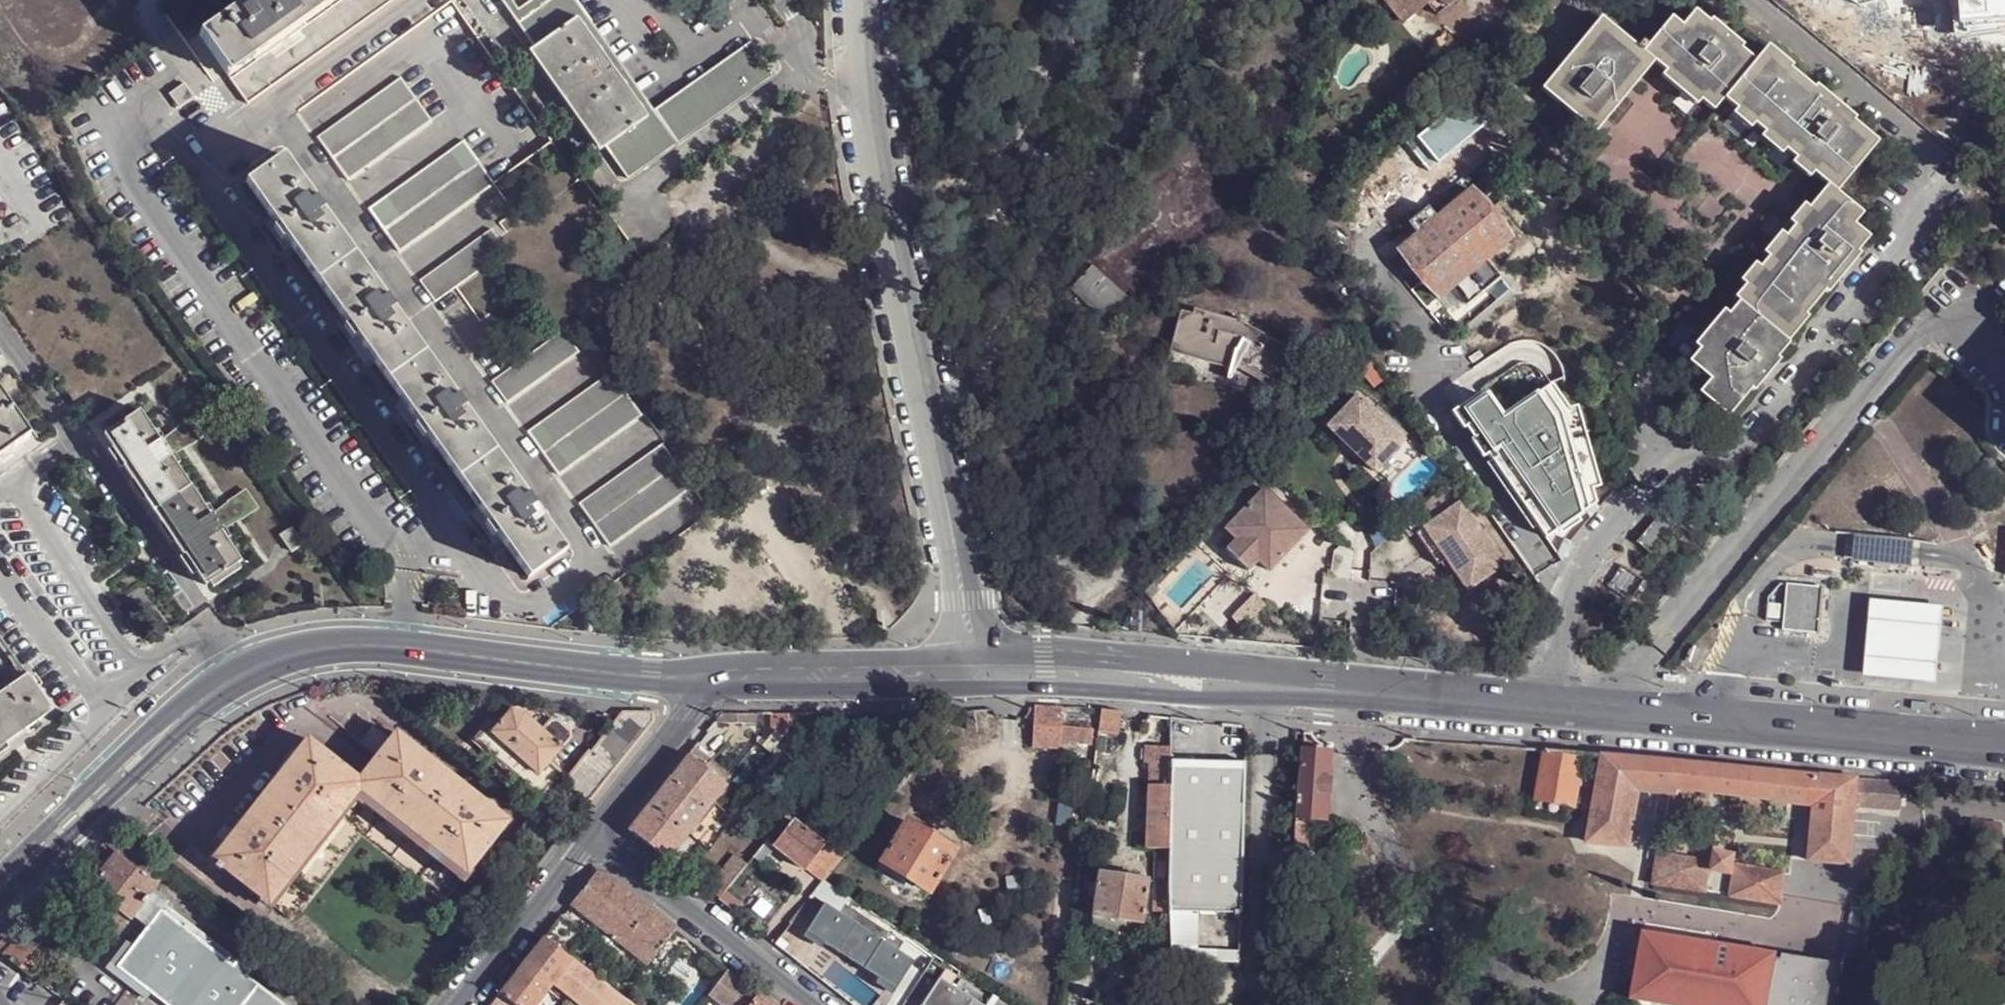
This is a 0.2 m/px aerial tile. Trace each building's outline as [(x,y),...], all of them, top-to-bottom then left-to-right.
[(226,75),(252,57),(255,60),(280,42),(305,24),(302,21),(326,4),(323,0),(241,0),(244,4),(199,36),(226,75)] [(502,1),(512,15),(519,24),(551,0),(503,0),(502,1)] [(566,0),(551,0),(519,24),(537,50),(579,18),(566,0)] [(1420,15),(1432,6),(1440,16),(1460,0),(1390,0),(1398,11),(1409,2),(1420,15)] [(1409,2),(1398,11),(1408,24),(1420,15),(1409,2)] [(1726,100),(1757,62),(1742,50),(1710,23),(1696,12),(1683,27),(1672,18),(1649,47),(1643,53),(1640,49),(1602,19),(1544,91),(1596,134),(1655,63),(1668,73),(1664,77),(1698,106),(1702,101),(1715,111),(1724,100),(1726,100)] [(579,18),(537,50),(612,155),(654,124),(579,18)] [(1710,23),(1742,50),(1745,46),(1714,20),(1710,23)] [(1643,53),(1649,47),(1644,42),(1640,49),(1643,53)] [(1767,49),(1792,70),(1794,66),(1770,46),(1767,49)] [(1830,186),(1838,193),(1879,142),(1854,122),(1815,88),(1792,70),(1767,49),(1757,62),(1726,100),(1738,111),(1735,116),(1752,130),(1756,125),(1766,134),(1763,138),(1783,155),(1787,150),(1797,160),(1793,165),(1810,179),(1815,173),(1830,186)] [(566,102),(606,158),(612,155),(537,50),(532,53),(566,102)] [(777,76),(759,51),(723,78),(657,129),(654,124),(612,155),(634,186),(777,76)] [(434,121),(404,79),(319,139),(349,182),(434,121)] [(183,83),(170,94),(179,107),(193,96),(183,83)] [(1492,107),(1472,83),(1418,124),(1425,131),(1421,135),(1431,148),(1468,119),(1472,123),(1492,107)] [(1815,88),(1854,122),(1858,119),(1818,86),(1815,88)] [(371,210),(401,253),(497,185),(465,143),(371,210)] [(531,580),(568,553),(285,157),(247,183),(265,207),(279,227),(280,229),(289,242),(339,311),(351,328),(354,332),(358,338),(408,408),(418,423),(422,428),(425,431),(456,476),(492,526),(531,580)] [(1740,303),(1786,341),(1807,317),(1826,292),(1859,252),(1871,238),(1856,226),(1864,215),(1838,193),(1830,186),(1810,209),(1805,205),(1791,224),(1795,229),(1787,238),(1782,234),(1764,256),(1770,259),(1761,268),(1757,264),(1742,282),(1747,287),(1736,299),(1740,303)] [(1401,249),(1439,296),(1452,286),(1468,304),(1502,276),(1486,257),(1512,236),(1473,189),(1438,217),(1429,206),(1422,211),(1420,209),(1415,214),(1416,216),(1409,222),(1418,232),(1417,233),(1418,234),(1401,249)] [(502,240),(494,231),(421,282),(437,304),(460,288),(510,253),(502,240)] [(1859,252),(1826,292),(1830,295),(1862,255),(1859,252)] [(1106,321),(1129,298),(1092,265),(1070,287),(1106,321)] [(1786,341),(1740,303),(1731,316),(1725,311),(1696,347),(1701,351),(1690,364),(1712,381),(1701,395),(1730,417),(1753,390),(1778,359),(1791,344),(1789,343),(1786,341)] [(1168,352),(1230,368),(1227,377),(1230,379),(1240,362),(1274,379),(1292,347),(1241,320),(1192,308),(1192,312),(1180,309),(1168,352)] [(1807,317),(1786,341),(1789,343),(1810,319),(1807,317)] [(581,352),(566,331),(515,368),(494,383),(508,403),(581,352)] [(1373,357),(1363,367),(1377,387),(1387,378),(1373,357)] [(1778,359),(1753,390),(1756,393),(1781,362),(1778,359)] [(644,417),(614,373),(530,434),(560,476),(644,417)] [(1488,397),(1462,414),(1480,442),(1481,441),(1536,526),(1535,527),(1544,540),(1595,507),(1571,412),(1555,387),(1504,421),(1488,397)] [(1361,393),(1331,423),(1377,469),(1407,438),(1361,393)] [(0,399),(0,459),(4,456),(28,439),(0,399)] [(139,410),(103,434),(123,464),(122,466),(132,480),(133,479),(145,496),(143,498),(161,524),(162,523),(174,539),(172,540),(183,555),(184,554),(205,585),(209,582),(236,564),(241,560),(219,529),(216,524),(226,517),(220,508),(211,515),(169,455),(179,448),(173,440),(163,447),(159,440),(139,410)] [(178,425),(190,442),(206,431),(194,414),(178,425)] [(190,442),(178,425),(159,440),(163,447),(173,440),(179,448),(190,442)] [(695,489),(665,445),(581,505),(611,548),(695,489)] [(1266,465),(1258,473),(1266,480),(1274,473),(1266,465)] [(1419,531),(1463,500),(1451,481),(1410,518),(1419,531)] [(1384,483),(1378,493),(1382,503),(1384,503),(1386,507),(1388,506),(1390,512),(1395,510),(1385,482),(1384,483)] [(1284,502),(1267,486),(1227,525),(1237,535),(1260,557),(1270,568),(1311,528),(1291,509),(1288,513),(1280,506),(1284,502)] [(257,506),(245,489),(229,500),(240,517),(257,506)] [(220,508),(226,517),(216,524),(219,529),(240,517),(229,500),(220,508)] [(1463,500),(1419,531),(1432,549),(1439,544),(1450,558),(1470,589),(1507,564),(1463,500)] [(1284,502),(1280,506),(1288,513),(1291,509),(1284,502)] [(1672,534),(1658,523),(1639,544),(1654,555),(1672,534)] [(291,551),(302,543),(291,527),(280,534),(291,551)] [(1237,535),(1227,546),(1250,568),(1260,557),(1237,535)] [(1334,550),(1331,574),(1350,576),(1354,552),(1343,541),(1334,550)] [(1439,544),(1432,549),(1442,564),(1450,558),(1439,544)] [(239,568),(236,564),(209,582),(212,586),(239,568)] [(1152,579),(1143,588),(1150,596),(1160,586),(1152,579)] [(1824,587),(1789,584),(1784,630),(1819,633),(1821,617),(1824,587)] [(1944,607),(1873,600),(1869,638),(1865,676),(1937,682),(1941,643),(1944,607)] [(26,674),(0,637),(0,648),(21,677),(26,674)] [(26,674),(21,677),(0,693),(0,746),(14,736),(52,710),(26,674)] [(1932,704),(1913,703),(1912,710),(1932,712),(1932,704)] [(1034,741),(1061,744),(1062,738),(1063,724),(1064,706),(1038,706),(1034,741)] [(1124,709),(1104,707),(1100,728),(1122,730),(1124,709)] [(539,774),(550,761),(562,747),(543,730),(537,724),(525,714),(512,709),(496,728),(493,732),(539,774)] [(796,711),(776,711),(775,723),(775,729),(796,729),(796,711)] [(615,770),(659,714),(659,713),(657,712),(623,712),(592,753),(615,770)] [(547,725),(541,720),(537,724),(543,730),(547,725)] [(563,747),(570,737),(571,730),(559,720),(552,720),(547,725),(543,730),(563,747)] [(561,771),(550,761),(539,774),(493,732),(496,728),(490,722),(476,740),(539,796),(561,771)] [(1062,738),(1098,742),(1100,728),(1063,724),(1062,738)] [(360,743),(377,757),(392,739),(374,726),(360,743)] [(508,820),(497,811),(476,795),(429,759),(411,745),(396,734),(392,739),(377,757),(360,781),(307,739),(299,750),(283,771),(235,831),(226,843),(215,859),(219,862),(216,865),(221,869),(224,866),(262,896),(266,899),(287,873),(317,833),(347,794),(356,801),(361,805),(362,803),(369,794),(389,810),(415,830),(441,851),(468,873),(471,869),(508,820)] [(1148,742),(1148,760),(1153,760),(1173,760),(1174,746),(1174,742),(1148,742)] [(695,758),(708,767),(713,761),(719,752),(707,743),(695,758)] [(1249,750),(1174,746),(1173,760),(1172,784),(1171,847),(1170,880),(1169,901),(1169,904),(1241,907),(1249,750)] [(1583,752),(1528,747),(1521,787),(1541,791),(1539,798),(1573,803),(1580,773),(1583,752)] [(1297,813),(1323,815),(1328,752),(1302,750),(1297,813)] [(591,799),(615,770),(592,753),(590,751),(567,781),(591,799)] [(1628,847),(1640,789),(1671,793),(1678,794),(1679,789),(1684,761),(1583,752),(1580,773),(1601,775),(1590,841),(1628,847)] [(690,753),(651,802),(690,832),(728,784),(727,783),(708,767),(695,758),(690,753)] [(1173,760),(1153,760),(1153,783),(1172,784),(1173,760)] [(708,767),(727,783),(732,774),(713,761),(708,767)] [(1814,858),(1854,861),(1857,804),(1858,778),(1740,765),(1739,767),(1684,761),(1679,789),(1740,794),(1750,795),(1782,798),(1783,800),(1821,804),(1814,858)] [(910,791),(917,782),(908,775),(901,784),(910,791)] [(1904,782),(1858,778),(1857,804),(1901,808),(1904,782)] [(1153,783),(1152,805),(1160,805),(1159,820),(1158,828),(1151,828),(1150,846),(1171,847),(1172,784),(1153,783)] [(317,833),(326,841),(356,801),(347,794),(317,833)] [(382,818),(389,810),(369,794),(362,803),(382,818)] [(1748,816),(1750,795),(1740,794),(1738,815),(1748,816)] [(651,802),(630,828),(668,859),(690,832),(651,802)] [(1152,805),(1151,819),(1159,820),(1160,805),(1152,805)] [(415,830),(389,810),(382,818),(408,839),(415,830)] [(794,818),(774,843),(778,846),(807,868),(808,867),(825,845),(826,844),(817,836),(794,818)] [(957,849),(908,818),(884,857),(933,888),(957,849)] [(1151,819),(1151,828),(1158,828),(1159,820),(1151,819)] [(1297,822),(1296,852),(1308,851),(1309,822),(1297,822)] [(817,836),(826,844),(825,845),(842,858),(848,850),(822,829),(817,836)] [(441,851),(415,830),(408,839),(434,859),(441,851)] [(165,872),(115,832),(105,842),(118,853),(156,884),(165,872)] [(317,833),(287,873),(296,879),(326,841),(317,833)] [(759,851),(767,859),(778,846),(774,843),(772,846),(766,841),(759,851)] [(842,858),(825,845),(808,867),(824,881),(842,858)] [(468,873),(441,851),(434,859),(462,881),(468,873)] [(1705,890),(1710,860),(1660,851),(1654,882),(1705,890)] [(92,886),(130,916),(152,888),(156,884),(118,853),(92,886)] [(720,899),(749,863),(736,853),(707,889),(720,899)] [(1733,856),(1717,853),(1714,871),(1731,873),(1733,856)] [(95,872),(83,862),(74,872),(87,882),(95,872)] [(1783,902),(1786,872),(1739,864),(1733,895),(1783,902)] [(649,964),(677,929),(600,867),(572,903),(606,930),(623,943),(632,950),(648,963),(649,964)] [(468,873),(462,881),(466,883),(475,871),(471,869),(468,873)] [(1150,877),(1101,869),(1098,883),(1097,895),(1094,915),(1144,922),(1150,877)] [(296,879),(287,873),(266,899),(275,906),(296,879)] [(1170,880),(1157,880),(1157,901),(1169,901),(1170,880)] [(146,929),(165,904),(172,909),(175,906),(152,888),(130,916),(146,929)] [(272,910),(275,906),(266,899),(262,896),(259,899),(272,910)] [(1157,909),(1169,909),(1169,904),(1169,901),(1157,901),(1157,909)] [(915,961),(825,903),(807,931),(825,943),(879,978),(897,989),(915,961)] [(247,976),(251,970),(172,909),(165,904),(146,929),(132,946),(116,967),(134,981),(165,1004),(285,1004),(247,976)] [(562,915),(545,936),(568,954),(576,944),(585,932),(562,915)] [(1144,922),(1094,915),(1092,927),(1143,934),(1144,922)] [(661,972),(688,938),(677,929),(649,964),(661,972)] [(623,943),(606,930),(596,941),(602,945),(613,954),(623,943)] [(825,943),(807,931),(803,936),(821,948),(825,943)] [(1779,953),(1645,931),(1633,998),(1671,1004),(1768,1004),(1779,953)] [(7,936),(0,943),(0,952),(3,955),(14,945),(7,936)] [(501,992),(518,1004),(535,1004),(554,981),(572,957),(568,954),(545,936),(501,992)] [(34,979),(46,963),(48,962),(19,940),(14,945),(3,955),(34,979)] [(602,945),(596,941),(592,945),(598,950),(602,945)] [(107,969),(116,967),(132,946),(127,942),(107,969)] [(572,957),(576,959),(580,953),(577,950),(580,946),(576,944),(568,954),(572,957)] [(648,963),(632,950),(622,961),(640,975),(648,963)] [(1785,954),(1779,953),(1768,1004),(1828,1004),(1835,963),(1785,954)] [(554,981),(584,1004),(633,1004),(576,959),(572,957),(554,981)] [(727,969),(716,960),(707,972),(718,982),(727,969)] [(116,967),(107,969),(129,986),(134,981),(116,967)] [(708,993),(724,1004),(742,1004),(754,989),(727,969),(718,982),(708,993)] [(940,977),(922,1004),(1016,1004),(994,991),(990,997),(961,979),(955,987),(940,977)] [(897,989),(879,978),(876,983),(893,994),(897,989)] [(754,989),(742,1004),(751,1004),(760,994),(754,989)] [(501,992),(491,1004),(518,1004),(501,992)] [(760,994),(751,1004),(773,1004),(760,994)]
